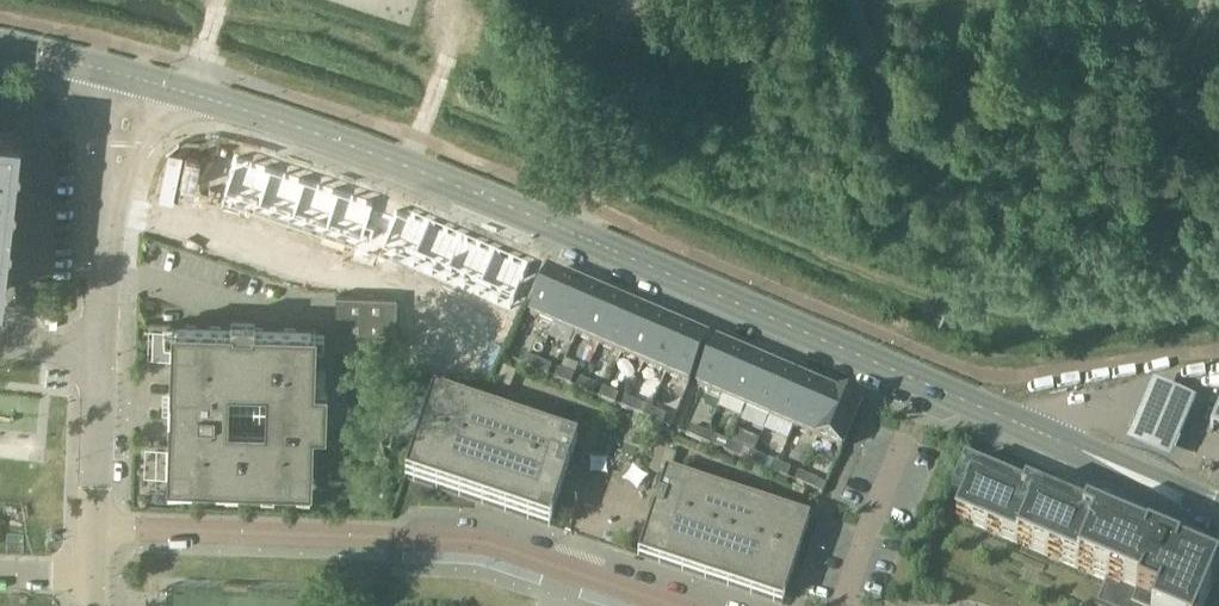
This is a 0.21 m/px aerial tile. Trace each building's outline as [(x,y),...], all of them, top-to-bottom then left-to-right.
[(14,137),(0,136),(0,266),(14,137)] [(236,156),(221,200),(357,246),(352,261),(374,268),(380,253),(407,265),(420,270),(512,310),(530,266),(396,209),(393,217),(371,210),(374,202),(236,156)] [(549,274),(531,316),(554,326),(572,284),(549,274)] [(595,294),(572,284),(554,326),(577,336),(595,294)] [(617,304),(595,294),(577,336),(599,346),(617,304)] [(336,296),(335,332),(339,332),(356,333),(395,333),(396,297),(336,296)] [(640,313),(617,304),(599,346),(622,355),(640,313)] [(662,323),(640,313),(622,355),(644,365),(662,323)] [(685,333),(662,323),(644,365),(667,374),(685,333)] [(315,342),(311,342),(311,330),(315,331),(316,329),(173,325),(173,326),(177,326),(177,338),(173,338),(171,379),(177,379),(177,390),(171,390),(171,413),(170,413),(170,416),(176,416),(176,427),(170,427),(168,481),(170,481),(170,476),(181,477),(181,481),(298,485),(298,481),(309,481),(309,485),(311,485),(312,428),(325,429),(326,387),(314,386),(315,342)] [(339,332),(339,347),(356,347),(356,333),(339,332)] [(707,342),(685,333),(667,374),(689,384),(707,342)] [(741,356),(716,346),(698,388),(723,398),(741,356)] [(522,365),(535,371),(539,362),(526,356),(522,365)] [(764,367),(741,356),(723,398),(746,408),(764,367)] [(539,362),(535,371),(548,376),(552,367),(539,362)] [(788,377),(764,367),(746,408),(770,419),(788,377)] [(557,380),(571,386),(575,377),(561,371),(557,380)] [(812,387),(788,377),(770,419),(794,429),(812,387)] [(580,390),(593,396),(597,387),(584,381),(580,390)] [(836,397),(812,387),(794,429),(818,439),(836,397)] [(1125,448),(1171,469),(1198,407),(1153,387),(1125,448)] [(602,399),(615,405),(619,396),(606,390),(602,399)] [(860,408),(836,397),(818,439),(842,449),(860,408)] [(638,415),(642,406),(628,400),(624,409),(638,415)] [(438,406),(416,474),(532,513),(555,445),(438,406)] [(1210,430),(1218,434),(1218,409),(1210,430)] [(647,419),(660,424),(664,415),(651,410),(647,419)] [(707,434),(694,428),(690,437),(703,443),(707,434)] [(720,440),(707,434),(703,443),(717,449),(720,440)] [(564,440),(552,476),(565,481),(578,444),(564,440)] [(727,453),(740,459),(744,450),(731,444),(727,453)] [(751,463),(764,469),(768,460),(755,454),(751,463)] [(774,473),(788,479),(791,470),(778,464),(774,473)] [(962,498),(957,510),(972,516),(969,523),(988,531),(990,524),(1002,529),(999,536),(1018,544),(1021,537),(1032,542),(1029,549),(1048,556),(1051,550),(1063,555),(1060,561),(1078,569),(1081,563),(1093,568),(1090,574),(1106,581),(1096,604),(1100,605),(1204,605),(1211,588),(1205,586),(1211,571),(1179,557),(1179,556),(1146,542),(1143,550),(975,478),(978,471),(964,465),(960,474),(970,478),(962,498)] [(666,474),(654,510),(667,514),(679,478),(666,474)] [(802,474),(798,483),(811,489),(815,480),(802,474)] [(684,488),(661,556),(778,595),(800,527),(689,490),(684,488)]
